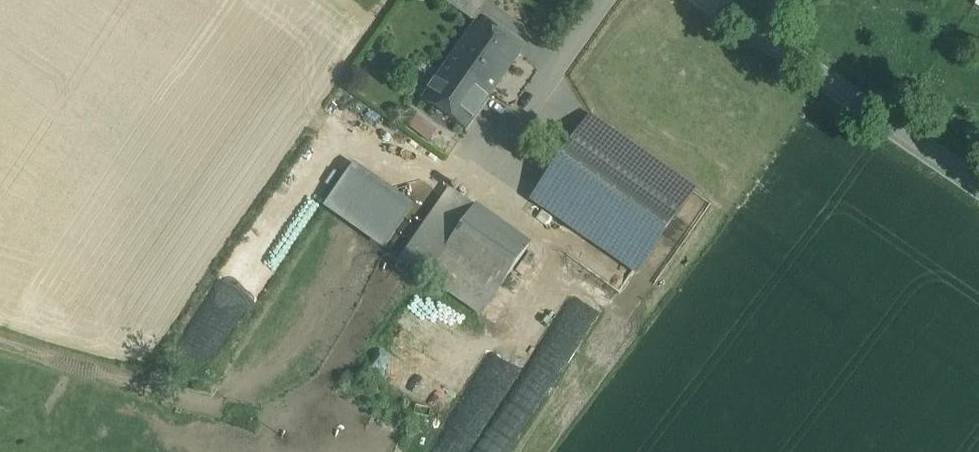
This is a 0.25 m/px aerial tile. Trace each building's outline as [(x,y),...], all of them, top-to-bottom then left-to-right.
[(446,5),(470,22),(486,0),(449,0),(446,5)] [(476,24),(446,66),(490,97),(502,81),(520,55),(476,24)] [(490,97),(446,66),(422,101),(466,132),(490,97)] [(502,81),(490,97),(503,105),(514,89),(502,81)] [(427,144),(436,132),(414,117),(406,128),(427,144)] [(590,122),(535,201),(636,271),(691,192),(590,122)] [(412,207),(353,166),(325,205),(385,247),(412,207)] [(450,190),(401,260),(426,277),(447,248),(446,247),(475,208),(450,190)] [(530,247),(475,208),(446,247),(447,248),(502,287),(530,247)] [(502,287),(447,248),(426,277),(481,316),(502,287)] [(417,312),(466,338),(474,321),(426,295),(417,312)] [(368,370),(429,409),(457,365),(396,326),(368,370)]
